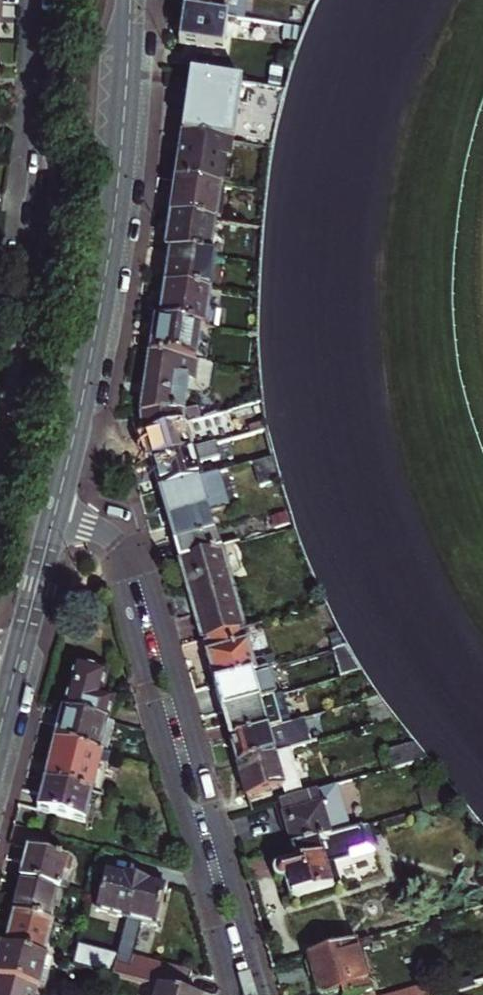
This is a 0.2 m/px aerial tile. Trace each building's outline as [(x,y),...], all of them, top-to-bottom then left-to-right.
[(229,20),(232,0),(187,0),(186,13),(229,20)] [(229,20),(186,13),(182,46),(227,52),(229,33),(231,20),(229,20)] [(229,33),(302,42),(306,31),(231,20),(229,33)] [(282,87),(284,71),(255,67),(253,83),(282,87)] [(239,84),(194,78),(186,138),(231,144),(239,84)] [(228,163),(231,144),(186,138),(179,183),(218,188),(219,185),(222,162),(228,163)] [(228,163),(222,162),(219,185),(227,186),(230,163),(228,163)] [(218,188),(179,183),(174,217),(219,224),(224,189),(218,188)] [(219,224),(174,217),(169,252),(172,252),(214,258),(219,224)] [(167,287),(213,294),(218,259),(214,258),(172,252),(167,287)] [(167,287),(162,322),(202,328),(208,329),(213,294),(167,287)] [(197,363),(202,328),(162,322),(156,321),(151,356),(197,363)] [(212,365),(197,363),(151,356),(142,419),(143,437),(183,426),(182,415),(186,391),(202,393),(208,388),(212,365)] [(150,463),(205,448),(198,422),(183,426),(143,437),(150,463)] [(158,492),(202,479),(198,465),(219,459),(215,446),(205,448),(150,463),(158,492)] [(177,562),(221,550),(215,529),(212,530),(207,510),(224,506),(217,478),(219,478),(218,475),(216,475),(202,479),(158,492),(177,562)] [(280,484),(260,489),(262,494),(281,489),(280,484)] [(199,641),(242,629),(221,550),(177,562),(199,641)] [(211,687),(270,671),(273,670),(260,624),(242,629),(199,641),(211,687)] [(342,679),(360,674),(346,650),(335,653),(342,679)] [(75,667),(64,711),(114,724),(119,702),(106,699),(112,677),(75,667)] [(218,714),(271,699),(273,698),(270,687),(274,686),(270,671),(211,687),(218,714)] [(226,743),(270,731),(279,728),(271,699),(218,714),(226,743)] [(63,711),(55,742),(106,756),(112,757),(120,726),(114,724),(64,711),(63,711)] [(233,767),(288,752),(295,750),(292,737),(273,742),(270,731),(226,743),(233,767)] [(55,742),(45,780),(81,790),(96,793),(106,756),(55,742)] [(386,775),(427,763),(413,746),(380,755),(386,775)] [(288,752),(233,767),(242,800),(297,785),(288,752)] [(81,790),(45,780),(37,811),(74,820),(81,790)] [(292,850),(344,836),(331,790),(279,805),(292,850)] [(405,826),(403,819),(381,825),(383,832),(405,826)] [(344,836),(292,850),(295,864),(278,869),(275,872),(274,876),(275,879),(277,882),(279,883),(284,883),(288,901),(339,887),(333,865),(350,860),(348,853),(365,849),(360,831),(344,836)] [(29,848),(22,879),(63,890),(66,890),(74,860),(29,848)] [(95,911),(125,919),(135,879),(105,872),(95,911)] [(63,890),(22,879),(13,914),(15,914),(54,924),(63,890)] [(141,923),(156,927),(166,887),(135,879),(125,919),(141,923)] [(46,958),(54,924),(15,914),(6,948),(46,958)] [(115,958),(110,974),(157,986),(185,993),(191,972),(132,957),(141,923),(125,919),(115,958)] [(356,944),(306,958),(307,962),(306,963),(305,965),(305,966),(307,977),(308,979),(310,980),(313,980),(317,994),(375,994),(374,991),(369,992),(356,944)] [(0,964),(0,978),(38,988),(42,973),(50,975),(54,960),(46,958),(6,948),(4,947),(0,964)] [(76,949),(72,965),(110,974),(115,958),(76,949)] [(0,978),(0,994),(36,994),(38,988),(0,978)] [(155,994),(191,994),(185,993),(157,986),(155,994)]
